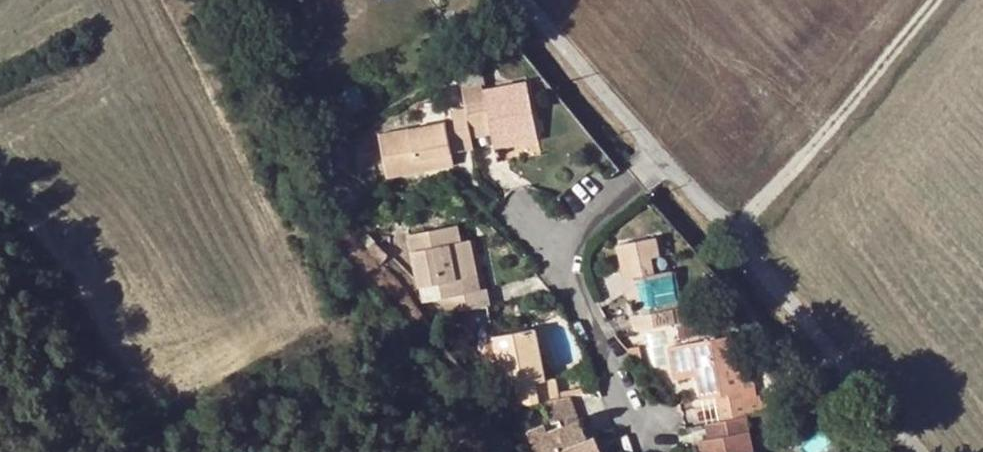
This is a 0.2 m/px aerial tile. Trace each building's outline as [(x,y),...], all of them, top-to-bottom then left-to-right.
[(479,56),(458,67),(462,91),(466,111),(469,126),(490,122),(492,133),(495,149),(538,141),(528,84),(486,92),(479,56)] [(460,151),(473,149),(471,137),(469,126),(466,111),(452,113),(454,123),(460,151)] [(490,122),(469,126),(471,137),(492,133),(490,122)] [(445,125),(450,153),(460,151),(454,123),(445,125)] [(387,178),(452,166),(450,153),(445,125),(379,137),(387,178)] [(445,300),(448,316),(490,307),(486,290),(481,291),(478,277),(468,279),(460,243),(457,226),(410,236),(421,288),(439,285),(442,300),(445,300)] [(633,317),(636,332),(675,325),(673,309),(678,309),(672,273),(654,276),(651,258),(658,258),(655,240),(620,246),(627,282),(635,281),(638,299),(642,315),(633,317)] [(468,279),(478,277),(470,241),(460,243),(468,279)] [(627,282),(630,301),(638,299),(635,281),(627,282)] [(694,338),(690,322),(676,325),(680,340),(694,338)] [(545,382),(535,331),(495,339),(505,390),(513,388),(516,409),(538,405),(546,403),(558,401),(554,380),(545,382)] [(743,392),(740,375),(738,362),(733,337),(668,348),(675,382),(696,377),(700,400),(718,396),(736,394),(743,392)] [(642,359),(640,348),(629,350),(638,360),(642,359)] [(719,405),(737,402),(736,394),(718,396),(719,405)] [(487,396),(483,400),(490,409),(495,406),(487,396)] [(579,422),(570,399),(558,401),(546,403),(554,424),(560,421),(563,428),(579,422)] [(742,419),(747,418),(753,417),(750,400),(737,402),(719,405),(723,422),(742,419)] [(750,436),(747,418),(742,419),(745,437),(750,436)] [(742,419),(723,422),(707,426),(709,440),(701,441),(703,451),(753,451),(750,436),(745,437),(742,419)] [(587,442),(579,422),(563,428),(547,434),(531,441),(535,451),(591,451),(587,442)] [(545,427),(528,434),(531,441),(547,434),(545,427)] [(598,450),(594,439),(587,442),(591,451),(593,451),(598,450)]
